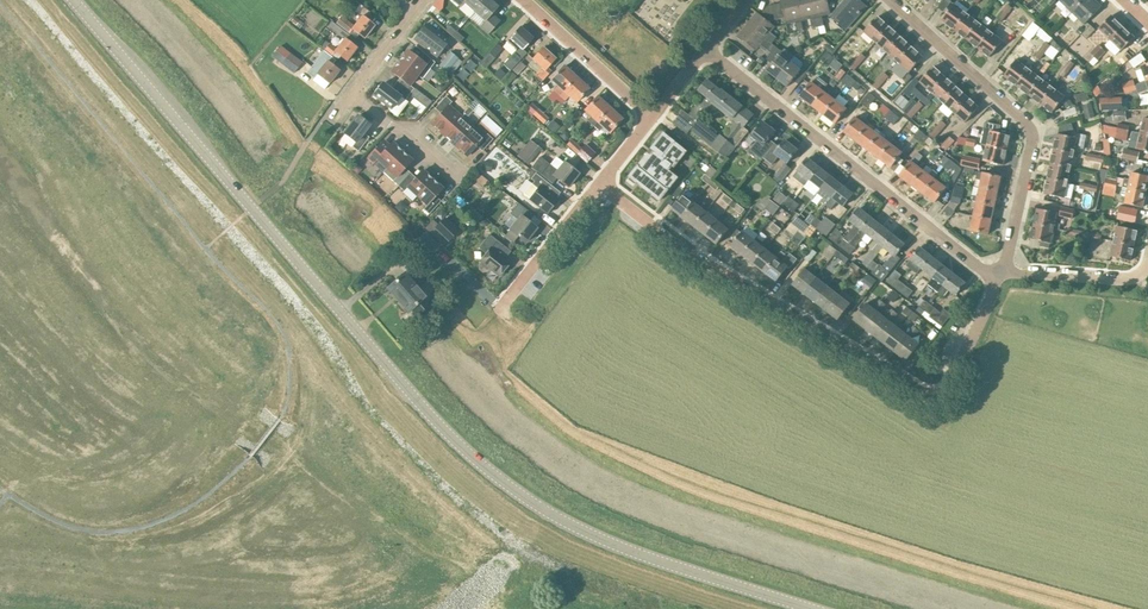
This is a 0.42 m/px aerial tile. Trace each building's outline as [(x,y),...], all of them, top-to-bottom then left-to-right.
[(474,12),(485,0),(453,0),(452,0),(461,8),(464,3),(473,11),(474,12)] [(474,12),(485,22),(480,28),(488,35),(500,21),(492,14),(499,7),(491,0),(485,0),(474,12)] [(784,18),(786,24),(796,22),(798,32),(804,30),(802,21),(801,21),(801,22),(796,0),(780,0),(781,3),(784,18)] [(801,22),(801,21),(802,21),(811,18),(813,28),(819,27),(812,0),(796,0),(801,22)] [(819,27),(824,26),(822,16),(831,14),(828,0),(812,0),(819,27)] [(866,6),(859,0),(847,0),(832,17),(846,29),(866,6)] [(938,7),(946,12),(953,1),(951,0),(943,0),(938,7)] [(1084,0),(1060,0),(1060,1),(1072,13),(1084,0)] [(1072,13),(1084,25),(1102,6),(1098,3),(1096,5),(1091,0),(1084,0),(1072,13)] [(966,13),(969,10),(957,1),(955,5),(954,4),(942,20),(954,29),(966,13)] [(774,5),(778,20),(784,18),(781,3),(774,5)] [(996,19),(999,20),(1010,5),(1008,4),(996,19)] [(375,25),(365,18),(370,12),(360,5),(356,11),(362,15),(355,24),(342,15),(336,23),(356,38),(359,34),(365,39),(375,25)] [(773,21),(778,20),(774,5),(767,6),(762,13),(773,21)] [(1010,5),(999,20),(1002,22),(1013,7),(1010,5)] [(748,24),(772,44),(777,38),(770,32),(775,26),(757,12),(748,24)] [(974,19),(966,13),(954,29),(966,39),(978,22),(974,19)] [(875,42),(889,27),(877,16),(864,32),(875,42)] [(1110,40),(1123,27),(1112,16),(1099,29),(1110,40)] [(338,60),(340,56),(347,61),(357,48),(347,40),(351,35),(332,21),(328,26),(337,33),(336,34),(344,39),(337,49),(326,40),(321,47),(338,60)] [(990,32),(978,23),(978,22),(966,39),(978,48),(990,32)] [(1033,23),(1023,36),(1029,42),(1035,34),(1040,28),(1033,23)] [(436,57),(443,49),(449,41),(426,24),(414,40),(436,57)] [(767,50),(772,44),(748,24),(738,36),(756,50),(761,45),(767,50)] [(449,25),(445,29),(453,35),(456,31),(449,25)] [(1087,39),(1095,30),(1091,26),(1082,34),(1087,39)] [(510,71),(527,53),(523,49),(533,38),(521,27),(506,43),(515,51),(503,64),(510,71)] [(887,52),(900,37),(889,27),(875,42),(887,52)] [(1123,27),(1110,40),(1122,51),(1135,38),(1123,27)] [(456,31),(453,35),(460,41),(464,37),(456,31)] [(990,32),(978,48),(990,57),(1002,41),(990,32)] [(1042,39),(1046,42),(1035,56),(1037,58),(1052,39),(1046,34),(1042,39)] [(898,62),(912,47),(900,37),(887,52),(898,62)] [(1059,45),(1052,39),(1037,58),(1039,60),(1051,46),(1053,48),(1053,47),(1060,53),(1063,48),(1059,45)] [(272,56),(293,73),(302,61),(281,44),(272,56)] [(831,54),(835,49),(829,44),(826,49),(831,54)] [(1094,57),(1102,47),(1099,44),(1090,54),(1094,57)] [(532,79),(538,85),(542,80),(551,70),(548,67),(556,59),(543,47),(532,59),(541,67),(535,74),(536,75),(532,79)] [(777,79),(791,62),(781,54),(782,52),(776,47),(766,59),(772,64),(767,70),(777,79)] [(912,47),(898,62),(909,72),(923,57),(912,47)] [(1106,50),(1102,47),(1094,57),(1097,60),(1106,50)] [(418,75),(417,75),(422,78),(434,62),(423,52),(418,58),(408,50),(400,61),(418,75)] [(829,66),(836,59),(826,50),(819,58),(829,66)] [(330,84),(340,70),(333,65),(336,60),(324,51),(307,72),(315,78),(318,75),(330,84)] [(447,72),(458,58),(450,52),(439,66),(447,72)] [(496,58),(489,52),(480,62),(486,68),(496,58)] [(864,55),(862,52),(849,66),(852,68),(864,55)] [(1129,61),(1134,68),(1146,60),(1141,53),(1129,61)] [(866,57),(864,55),(852,68),(854,70),(866,57)] [(1125,55),(1119,60),(1122,64),(1128,60),(1125,55)] [(1016,85),(1029,69),(1016,60),(1004,76),(1016,85)] [(1061,76),(1073,62),(1070,60),(1059,74),(1061,76)] [(410,85),(417,75),(418,75),(400,61),(391,72),(402,80),(397,85),(409,95),(414,88),(410,85)] [(791,62),(777,79),(788,87),(793,80),(799,85),(808,72),(802,67),(800,70),(791,62)] [(1075,64),(1073,62),(1061,76),(1063,78),(1075,64)] [(564,91),(576,77),(564,66),(551,80),(557,85),(553,90),(560,96),(564,91)] [(931,92),(945,77),(933,67),(920,82),(931,92)] [(506,74),(499,68),(494,74),(500,80),(506,74)] [(842,68),(836,75),(840,78),(846,71),(842,68)] [(887,73),(875,88),(878,90),(884,83),(890,75),(890,76),(894,71),(891,69),(887,73)] [(1027,94),(1028,95),(1041,78),(1029,69),(1016,85),(1027,94)] [(875,88),(887,73),(885,71),(873,86),(875,88)] [(501,82),(506,87),(516,76),(511,72),(501,82)] [(849,81),(852,77),(847,73),(841,81),(846,85),(849,81)] [(564,91),(560,96),(565,101),(569,96),(576,103),(589,89),(576,77),(564,91)] [(849,81),(846,85),(851,89),(857,82),(852,77),(849,81)] [(942,102),(956,87),(945,77),(931,92),(942,102)] [(1053,88),(1041,79),(1041,78),(1028,95),(1040,104),(1053,88)] [(721,92),(720,92),(715,87),(715,86),(714,84),(714,83),(709,79),(709,80),(708,80),(699,91),(700,92),(705,96),(689,115),(697,122),(697,121),(699,119),(706,111),(721,92)] [(1122,85),(1123,89),(1136,85),(1134,81),(1122,85)] [(812,106),(823,91),(811,82),(800,97),(812,106)] [(409,95),(397,85),(393,91),(383,83),(374,95),(392,109),(400,97),(405,100),(409,95)] [(1136,85),(1123,89),(1125,94),(1137,90),(1136,85)] [(1098,86),(1092,89),(1096,95),(1102,91),(1098,86)] [(954,112),(967,97),(956,87),(942,102),(954,112)] [(1053,88),(1040,104),(1053,113),(1065,97),(1053,88)] [(721,92),(706,111),(714,117),(720,110),(734,121),(745,107),(743,106),(722,90),(722,89),(721,90),(721,92)] [(824,114),(834,100),(823,91),(812,106),(824,114)] [(1076,94),(1078,101),(1090,98),(1088,91),(1076,94)] [(870,92),(861,103),(868,108),(877,98),(870,92)] [(444,135),(461,116),(449,105),(452,102),(446,96),(435,108),(441,114),(432,124),(444,135)] [(587,120),(594,126),(610,107),(598,96),(585,110),(591,116),(587,120)] [(1100,97),(1101,111),(1123,110),(1122,96),(1100,97)] [(967,97),(954,112),(965,123),(979,107),(967,97)] [(834,100),(824,114),(836,123),(846,109),(834,100)] [(906,114),(909,117),(921,103),(918,101),(906,114)] [(923,105),(921,103),(909,117),(911,119),(923,105)] [(1084,105),(1087,120),(1095,118),(1092,103),(1084,105)] [(468,116),(473,110),(469,107),(464,113),(468,116)] [(538,119),(544,113),(538,107),(532,114),(538,119)] [(610,107),(594,126),(599,131),(603,127),(610,133),(622,119),(610,107)] [(720,139),(713,148),(726,159),(727,159),(736,147),(740,143),(745,137),(749,131),(744,127),(754,115),(745,107),(734,121),(735,122),(723,137),(722,136),(720,139)] [(1075,107),(1062,111),(1064,117),(1077,114),(1075,107)] [(679,116),(693,128),(697,122),(689,115),(683,110),(679,116)] [(1115,111),(1115,122),(1127,121),(1126,110),(1115,111)] [(884,118),(889,122),(895,114),(891,111),(884,118)] [(544,113),(538,119),(543,124),(549,117),(544,113)] [(496,137),(503,129),(487,114),(480,122),(496,137)] [(895,114),(889,122),(894,126),(900,119),(895,114)] [(359,151),(368,139),(362,135),(370,124),(358,116),(344,134),(356,142),(352,147),(359,151)] [(455,145),(472,126),(461,116),(444,135),(455,145)] [(688,134),(690,131),(693,128),(679,116),(673,122),(688,134)] [(856,141),(867,127),(861,122),(862,119),(858,116),(856,119),(855,118),(844,132),(856,141)] [(693,128),(691,130),(713,148),(720,139),(722,136),(720,134),(719,135),(699,119),(697,122),(693,128)] [(554,121),(548,127),(555,133),(560,127),(554,121)] [(930,135),(933,137),(945,123),(942,121),(930,135)] [(764,157),(775,143),(770,139),(775,132),(762,122),(752,135),(758,140),(750,150),(762,159),(764,157)] [(987,146),(1007,150),(1010,135),(1000,133),(1001,125),(986,122),(983,135),(989,137),(987,146)] [(947,124),(945,123),(933,137),(935,139),(947,124)] [(472,126),(455,145),(467,156),(477,146),(482,151),(493,139),(487,134),(484,137),(472,126)] [(913,137),(918,142),(924,134),(915,126),(911,130),(916,134),(913,137)] [(856,141),(868,150),(878,135),(881,132),(876,128),(874,132),(867,127),(856,141)] [(1073,136),(1092,140),(1094,133),(1075,128),(1073,136)] [(868,150),(879,158),(890,144),(884,139),(886,136),(881,132),(878,135),(868,150)] [(924,133),(918,141),(923,145),(929,138),(924,133)] [(1140,133),(1137,149),(1147,151),(1147,135),(1140,133)] [(652,149),(653,149),(673,165),(675,167),(687,152),(675,143),(675,142),(664,134),(664,135),(665,136),(660,141),(659,140),(652,149)] [(1054,149),(1074,153),(1077,138),(1058,134),(1054,149)] [(571,148),(572,149),(577,144),(571,138),(566,144),(571,148)] [(947,152),(955,143),(950,138),(942,148),(947,152)] [(975,147),(976,140),(967,138),(966,145),(975,147)] [(529,139),(516,155),(528,164),(541,148),(529,139)] [(890,144),(879,158),(891,167),(906,149),(893,139),(890,144)] [(764,157),(773,164),(779,157),(787,164),(798,150),(785,140),(780,147),(775,143),(764,157)] [(387,168),(402,151),(392,142),(384,152),(378,147),(368,158),(374,163),(377,159),(387,168)] [(577,144),(572,149),(576,153),(581,148),(577,144)] [(582,148),(577,155),(587,162),(595,153),(586,145),(582,148)] [(1003,166),(1007,150),(987,146),(983,161),(1003,166)] [(1121,157),(1138,161),(1141,151),(1123,147),(1121,157)] [(668,171),(673,165),(653,149),(649,155),(663,166),(668,171)] [(1071,168),(1074,153),(1054,149),(1051,164),(1071,168)] [(939,150),(931,161),(934,164),(943,153),(939,150)] [(399,186),(409,175),(403,170),(412,160),(402,151),(387,168),(383,172),(399,186)] [(911,185),(912,185),(922,171),(917,167),(924,157),(917,153),(900,176),(911,185)] [(663,166),(649,155),(648,155),(639,166),(631,177),(631,178),(632,176),(638,181),(637,182),(645,189),(663,166)] [(939,162),(944,166),(949,159),(950,159),(945,155),(939,162)] [(966,165),(979,168),(981,159),(963,155),(961,165),(965,166),(966,165)] [(532,167),(553,184),(557,179),(568,187),(579,174),(564,162),(558,170),(540,156),(532,167)] [(808,158),(793,177),(804,186),(806,184),(809,180),(819,167),(808,158)] [(949,159),(943,167),(948,171),(945,174),(955,182),(962,170),(949,159)] [(489,171),(491,163),(484,161),(482,170),(489,171)] [(773,176),(780,182),(783,179),(791,169),(784,163),(773,176)] [(1068,183),(1071,168),(1051,164),(1048,179),(1068,183)] [(966,165),(965,166),(966,166),(964,173),(973,175),(975,168),(979,169),(979,168),(966,165)] [(678,178),(668,171),(663,166),(645,189),(654,195),(655,194),(660,198),(659,200),(660,200),(669,189),(678,178)] [(821,189),(831,176),(819,167),(809,180),(820,188),(821,189)] [(417,196),(433,179),(423,170),(414,180),(409,175),(399,186),(404,191),(408,187),(417,196)] [(923,194),(934,179),(938,173),(933,170),(929,176),(922,171),(912,185),(923,194)] [(980,187),(998,191),(1001,177),(978,172),(977,178),(982,179),(980,187)] [(1146,192),(1147,183),(1147,176),(1132,172),(1130,179),(1124,178),(1122,186),(1128,188),(1146,192)] [(556,198),(561,192),(536,173),(531,179),(534,181),(524,194),(548,213),(549,212),(551,212),(555,208),(554,205),(558,200),(556,198)] [(701,178),(709,185),(714,179),(705,173),(701,178)] [(826,205),(842,185),(831,176),(821,189),(820,188),(817,193),(824,198),(821,202),(826,205)] [(478,183),(484,188),(490,182),(483,177),(478,183)] [(433,179),(417,196),(427,205),(424,209),(429,214),(439,203),(434,198),(443,188),(433,179)] [(714,179),(709,185),(715,190),(720,185),(714,179)] [(934,179),(923,194),(935,203),(946,188),(934,179)] [(1064,198),(1068,183),(1048,179),(1044,194),(1064,198)] [(1114,192),(1116,185),(1105,183),(1103,189),(1114,192)] [(842,185),(826,205),(831,210),(837,202),(843,207),(853,194),(842,185)] [(1126,197),(1126,200),(1125,204),(1142,208),(1146,192),(1128,188),(1122,186),(1120,196),(1126,197)] [(977,202),(995,206),(998,191),(980,187),(978,197),(974,196),(973,201),(977,202)] [(954,190),(952,197),(961,199),(962,198),(963,192),(954,190)] [(683,218),(695,203),(683,194),(671,209),(683,218)] [(721,199),(729,205),(732,200),(725,194),(721,199)] [(783,202),(788,207),(794,199),(788,195),(783,202)] [(961,199),(952,197),(951,201),(968,205),(969,200),(962,198),(961,199)] [(773,201),(770,198),(755,205),(761,210),(766,209),(773,201)] [(794,199),(788,207),(794,211),(799,204),(794,199)] [(977,202),(973,201),(971,207),(975,208),(973,216),(992,220),(995,206),(977,202)] [(401,213),(407,207),(403,202),(399,203),(394,207),(401,213)] [(509,213),(517,220),(505,236),(513,243),(518,236),(526,242),(537,229),(528,222),(534,216),(525,209),(526,208),(519,202),(509,213)] [(694,227),(706,212),(695,203),(683,218),(694,227)] [(475,224),(482,217),(469,204),(461,212),(475,224)] [(744,210),(736,204),(733,208),(740,214),(744,210)] [(948,206),(944,211),(951,217),(955,211),(948,206)] [(1062,206),(1059,216),(1072,220),(1075,210),(1062,206)] [(1121,206),(1118,219),(1135,223),(1138,210),(1121,206)] [(845,250),(871,217),(860,208),(850,221),(855,225),(845,238),(841,235),(842,233),(836,228),(829,238),(845,250)] [(1054,228),(1060,230),(1061,224),(1055,222),(1057,213),(1037,209),(1034,224),(1054,228)] [(706,236),(718,220),(706,212),(694,227),(706,236)] [(805,220),(811,224),(817,217),(811,213),(805,220)] [(818,218),(817,217),(811,224),(812,225),(824,234),(826,236),(835,224),(825,216),(822,221),(818,218)] [(988,235),(992,220),(973,216),(970,231),(988,235)] [(811,224),(805,220),(804,222),(798,218),(797,217),(792,223),(804,232),(811,224)] [(872,239),(882,226),(871,217),(845,250),(851,255),(856,248),(855,248),(866,234),(872,239)] [(458,231),(444,219),(438,225),(433,220),(425,228),(444,246),(449,241),(458,231)] [(718,220),(706,236),(717,245),(729,229),(718,220)] [(774,223),(770,228),(777,234),(781,228),(774,223)] [(1051,243),(1054,228),(1034,224),(1031,239),(1041,241),(1040,246),(1049,248),(1050,243),(1051,243)] [(862,263),(868,268),(874,260),(873,260),(883,247),(884,248),(894,235),(882,226),(872,239),(878,243),(862,263)] [(1114,241),(1134,246),(1137,231),(1117,226),(1114,241)] [(731,246),(743,255),(754,240),(738,227),(732,235),(737,238),(731,246)] [(1066,235),(1076,237),(1076,233),(1075,233),(1076,229),(1067,227),(1066,235)] [(783,234),(790,240),(794,234),(787,228),(783,234)] [(1083,238),(1085,231),(1076,229),(1075,233),(1076,233),(1076,237),(1083,238)] [(794,234),(790,240),(799,246),(806,237),(797,230),(794,234)] [(1083,238),(1092,240),(1093,237),(1091,236),(1092,232),(1085,231),(1083,238)] [(425,232),(419,239),(432,251),(438,245),(425,232)] [(1093,237),(1092,240),(1101,242),(1102,234),(1092,232),(1091,236),(1093,237)] [(500,276),(510,263),(498,253),(504,245),(490,234),(479,248),(487,254),(481,261),(478,265),(479,269),(483,272),(488,272),(490,268),(500,276)] [(894,235),(884,248),(895,257),(905,244),(894,235)] [(754,264),(766,249),(754,240),(743,255),(754,264)] [(1131,261),(1134,246),(1114,241),(1111,256),(1131,261)] [(834,255),(838,250),(831,245),(827,250),(834,255)] [(921,268),(922,269),(932,256),(920,247),(906,264),(918,273),(921,268)] [(765,273),(777,258),(766,249),(754,264),(765,273)] [(809,263),(817,253),(812,249),(804,259),(809,263)] [(838,250),(834,255),(845,264),(849,259),(838,250)] [(765,273),(777,282),(789,267),(791,269),(798,259),(790,253),(783,262),(777,258),(765,273)] [(933,278),(943,265),(932,256),(922,269),(933,277),(933,278)] [(874,260),(868,268),(873,272),(879,265),(874,260)] [(853,262),(850,267),(856,272),(860,267),(853,262)] [(928,284),(939,293),(954,274),(943,265),(933,278),(928,284)] [(804,294),(817,278),(805,269),(792,285),(804,294)] [(887,282),(902,294),(908,286),(898,279),(902,274),(896,269),(887,282)] [(408,313),(426,297),(405,272),(387,288),(408,313)] [(863,281),(872,286),(876,279),(867,273),(863,281)] [(954,274),(939,293),(943,297),(949,290),(956,296),(966,283),(954,274)] [(816,303),(828,287),(817,278),(804,294),(816,303)] [(908,286),(902,294),(908,298),(914,291),(908,286)] [(839,295),(838,295),(828,287),(816,303),(827,311),(839,295)] [(839,295),(827,311),(838,320),(855,299),(843,289),(838,295),(839,295)] [(875,305),(881,310),(886,303),(880,298),(875,305)] [(924,311),(925,311),(930,304),(924,300),(919,306),(924,311)] [(866,303),(854,319),(864,328),(866,329),(879,313),(881,310),(875,305),(872,308),(866,303)] [(930,304),(925,311),(930,315),(929,317),(942,327),(952,315),(944,309),(941,313),(930,304)] [(907,316),(908,316),(912,311),(907,306),(902,312),(907,316)] [(892,308),(887,315),(890,317),(893,319),(899,313),(895,310),(892,308)] [(912,311),(908,316),(915,321),(919,316),(912,311)] [(879,313),(866,329),(875,336),(888,320),(890,317),(887,315),(885,317),(880,313),(879,313)] [(888,320),(875,336),(885,344),(897,327),(891,322),(893,319),(890,317),(888,320)] [(913,325),(909,332),(915,337),(920,331),(916,327),(913,325)] [(897,327),(885,344),(894,351),(907,334),(906,334),(898,328),(897,327)] [(907,334),(894,351),(896,353),(907,361),(920,345),(913,340),(915,337),(909,332),(906,334),(907,334)]
